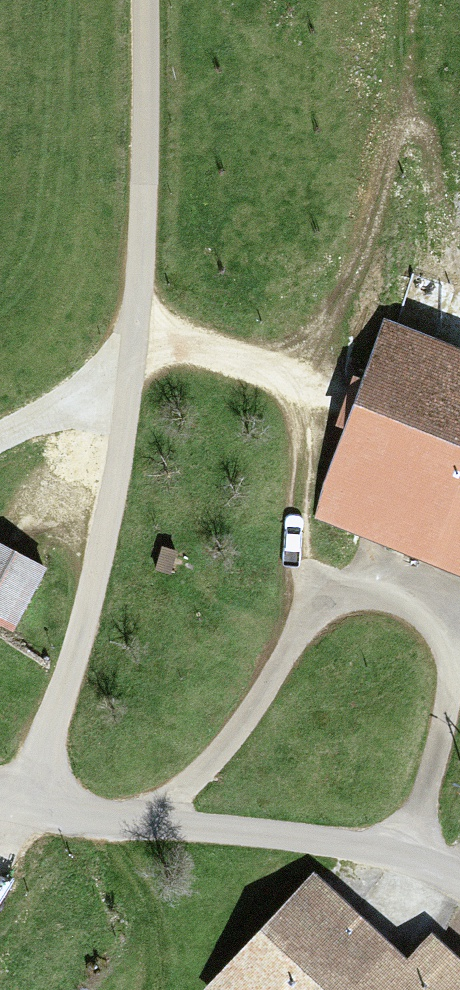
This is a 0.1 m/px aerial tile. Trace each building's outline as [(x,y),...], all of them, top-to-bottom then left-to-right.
[(384,326),(309,522),(459,580),(459,355),(384,326)] [(0,544),(0,624),(14,631),(46,567),(0,544)] [(434,932),(407,961),(315,874),(206,989),(459,989),(459,957),(434,932)]
